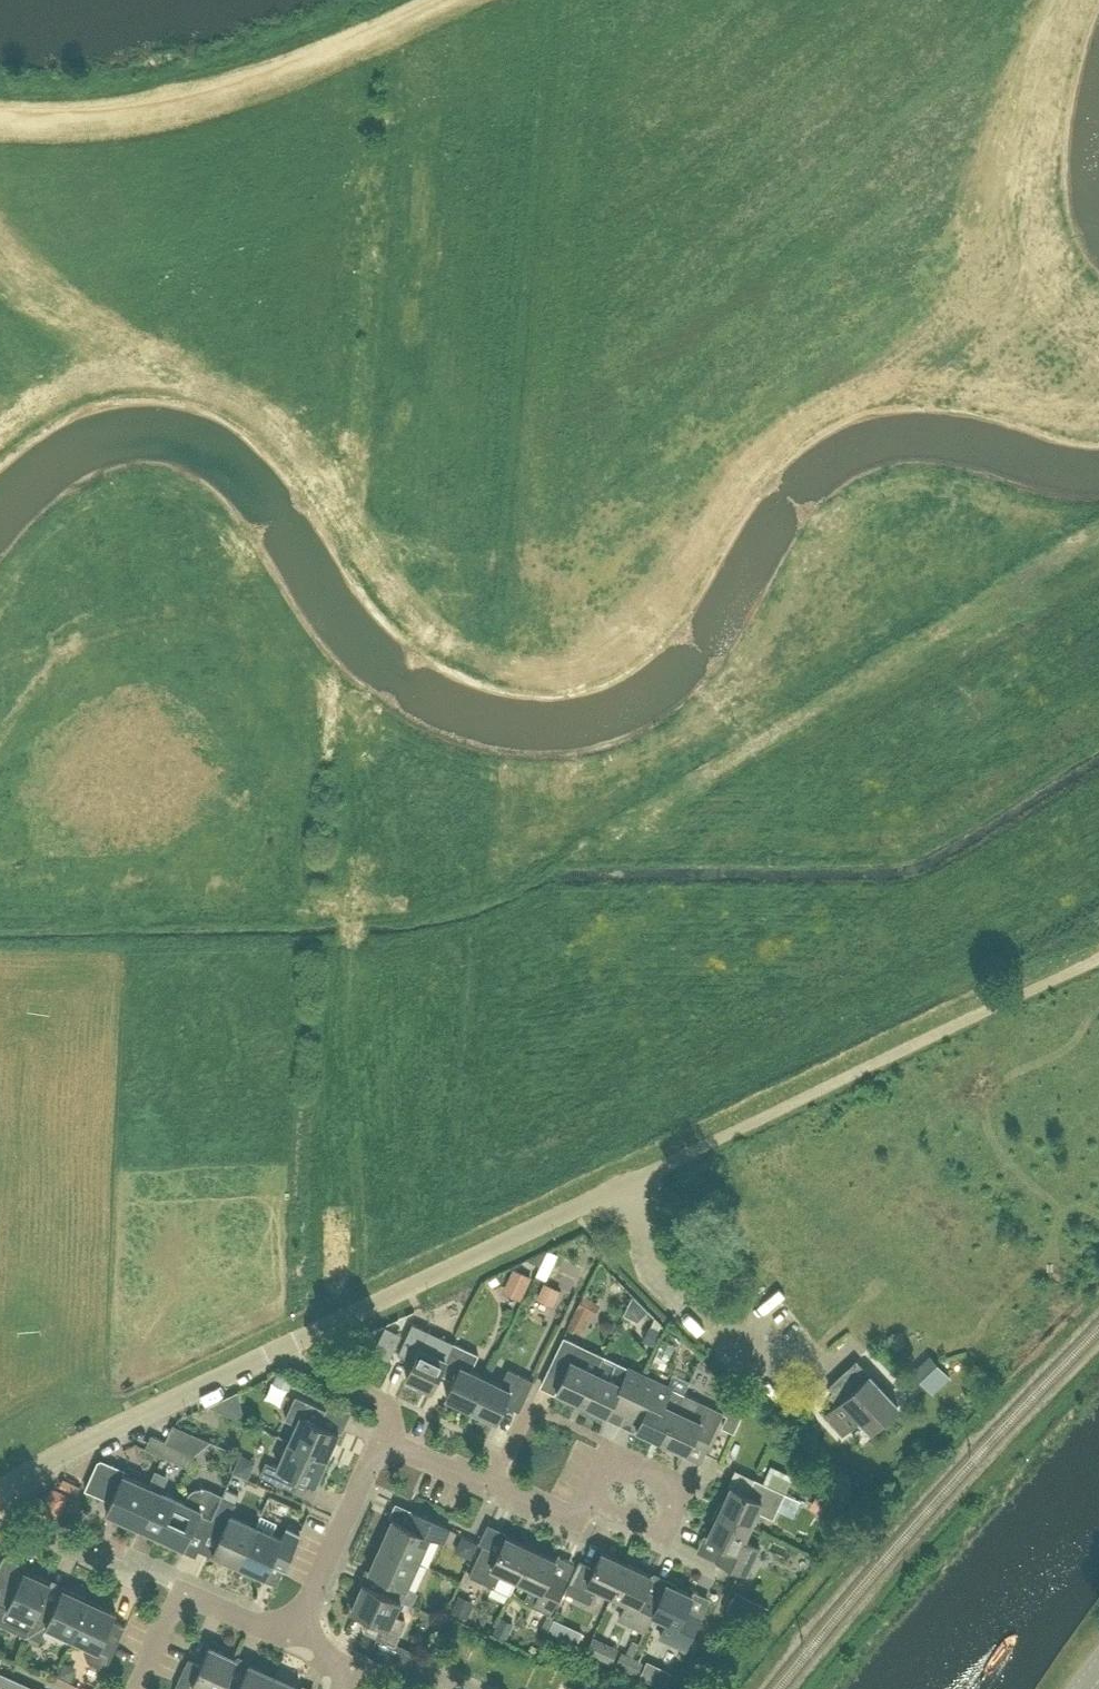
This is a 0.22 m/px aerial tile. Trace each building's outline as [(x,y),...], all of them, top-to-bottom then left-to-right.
[(553,1279),(564,1253),(552,1248),(541,1274),(553,1279)] [(522,1299),(533,1275),(514,1266),(503,1290),(522,1299)] [(554,1304),(562,1288),(545,1280),(537,1296),(554,1304)] [(600,1303),(584,1295),(578,1307),(594,1314),(600,1303)] [(431,1387),(439,1371),(446,1355),(431,1348),(438,1333),(412,1321),(398,1352),(412,1358),(405,1374),(431,1387)] [(660,1329),(650,1325),(643,1340),(653,1344),(660,1329)] [(603,1354),(564,1336),(550,1366),(563,1372),(556,1388),(581,1400),(603,1354)] [(446,1355),(439,1371),(453,1378),(446,1393),(471,1405),(486,1374),(471,1367),(478,1352),(453,1341),(447,1355),(446,1355)] [(603,1354),(581,1400),(607,1412),(614,1396),(629,1403),(643,1372),(603,1354)] [(870,1429),(897,1403),(857,1361),(829,1387),(841,1400),(826,1414),(843,1432),(858,1417),(870,1429)] [(949,1376),(936,1362),(919,1378),(932,1392),(949,1376)] [(486,1374),(471,1405),(496,1417),(503,1402),(519,1409),(524,1397),(533,1378),(508,1366),(501,1382),(486,1374)] [(290,1389),(295,1377),(278,1370),(273,1382),(290,1389)] [(643,1372),(629,1403),(648,1412),(641,1427),(661,1437),(683,1391),(668,1384),(643,1372)] [(683,1391),(661,1437),(687,1449),(694,1433),(711,1441),(725,1410),(723,1410),(697,1398),(683,1391)] [(233,1393),(209,1404),(234,1415),(238,1414),(233,1393)] [(289,1439),(327,1456),(339,1430),(320,1421),(326,1408),(295,1394),(285,1416),(297,1422),(289,1439)] [(737,1401),(730,1424),(740,1427),(747,1403),(737,1401)] [(191,1446),(198,1450),(210,1440),(194,1433),(189,1442),(191,1446)] [(189,1466),(195,1452),(164,1438),(158,1453),(189,1466)] [(316,1482),(327,1456),(289,1439),(278,1465),(266,1459),(260,1473),(290,1486),(296,1473),(316,1482)] [(132,1522),(149,1484),(123,1473),(125,1469),(112,1463),(101,1458),(97,1460),(85,1488),(98,1493),(99,1491),(111,1496),(105,1510),(132,1522)] [(770,1465),(763,1481),(784,1490),(791,1475),(770,1465)] [(132,1522),(158,1533),(175,1496),(161,1490),(167,1476),(155,1470),(149,1484),(132,1522)] [(720,1509),(750,1524),(757,1509),(772,1516),(784,1491),(784,1490),(763,1481),(754,1477),(747,1491),(731,1484),(720,1509)] [(188,1493),(184,1500),(175,1496),(158,1533),(184,1545),(193,1526),(205,1532),(208,1526),(222,1496),(222,1494),(211,1489),(203,1487),(195,1489),(188,1493)] [(31,1509),(42,1513),(56,1519),(66,1494),(52,1488),(47,1500),(36,1496),(31,1509)] [(829,1517),(838,1500),(836,1499),(820,1490),(811,1508),(821,1513),(829,1517)] [(238,1563),(255,1525),(229,1513),(235,1501),(222,1496),(208,1526),(220,1531),(211,1550),(238,1563)] [(717,1558),(739,1568),(747,1572),(759,1546),(743,1538),(750,1524),(720,1509),(707,1535),(724,1543),(717,1558)] [(391,1516),(380,1542),(418,1559),(429,1533),(441,1538),(447,1525),(416,1511),(410,1524),(391,1516)] [(255,1525),(238,1563),(265,1574),(273,1555),(286,1561),(300,1531),(286,1524),(281,1536),(255,1525)] [(508,1592),(516,1577),(530,1546),(506,1534),(498,1551),(484,1544),(469,1574),(508,1592)] [(418,1559),(380,1542),(368,1568),(386,1576),(381,1589),(401,1598),(412,1603),(418,1590),(407,1585),(418,1559)] [(530,1546),(516,1577),(532,1584),(524,1600),(549,1612),(564,1582),(549,1575),(557,1558),(530,1546)] [(612,1592),(626,1562),(601,1551),(594,1566),(579,1559),(565,1590),(590,1601),(598,1586),(612,1592)] [(645,1628),(652,1612),(659,1596),(644,1589),(652,1574),(626,1562),(612,1592),(628,1599),(620,1616),(645,1628)] [(33,1618),(41,1599),(50,1581),(23,1568),(15,1587),(2,1581),(0,1586),(0,1622),(26,1633),(33,1618)] [(389,1625),(401,1598),(381,1589),(362,1581),(350,1607),(369,1616),(363,1629),(394,1643),(400,1629),(389,1625)] [(659,1596),(652,1612),(668,1619),(660,1636),(685,1647),(700,1616),(684,1609),(692,1593),(666,1582),(659,1596)] [(71,1636),(88,1597),(62,1586),(54,1605),(41,1599),(33,1618),(26,1633),(39,1639),(46,1624),(71,1636)] [(751,1599),(735,1591),(726,1610),(742,1618),(751,1599)] [(467,1618),(475,1602),(459,1594),(451,1610),(467,1618)] [(115,1610),(88,1597),(71,1636),(87,1643),(85,1647),(89,1657),(106,1665),(125,1622),(112,1617),(115,1610)] [(507,1639),(514,1623),(502,1617),(494,1633),(507,1639)] [(227,1675),(235,1656),(209,1644),(200,1663),(188,1657),(174,1687),(178,1688),(190,1688),(193,1682),(208,1688),(220,1688),(227,1675)] [(616,1663),(627,1668),(633,1655),(622,1650),(616,1663)] [(644,1660),(633,1655),(627,1668),(637,1673),(644,1660)] [(70,1680),(76,1666),(63,1660),(57,1674),(70,1680)] [(274,1674),(248,1662),(240,1681),(227,1675),(220,1688),(267,1688),(274,1674)] [(5,1688),(40,1688),(0,1671),(0,1687),(5,1688)] [(267,1688),(300,1688),(301,1686),(274,1674),(267,1688)]
